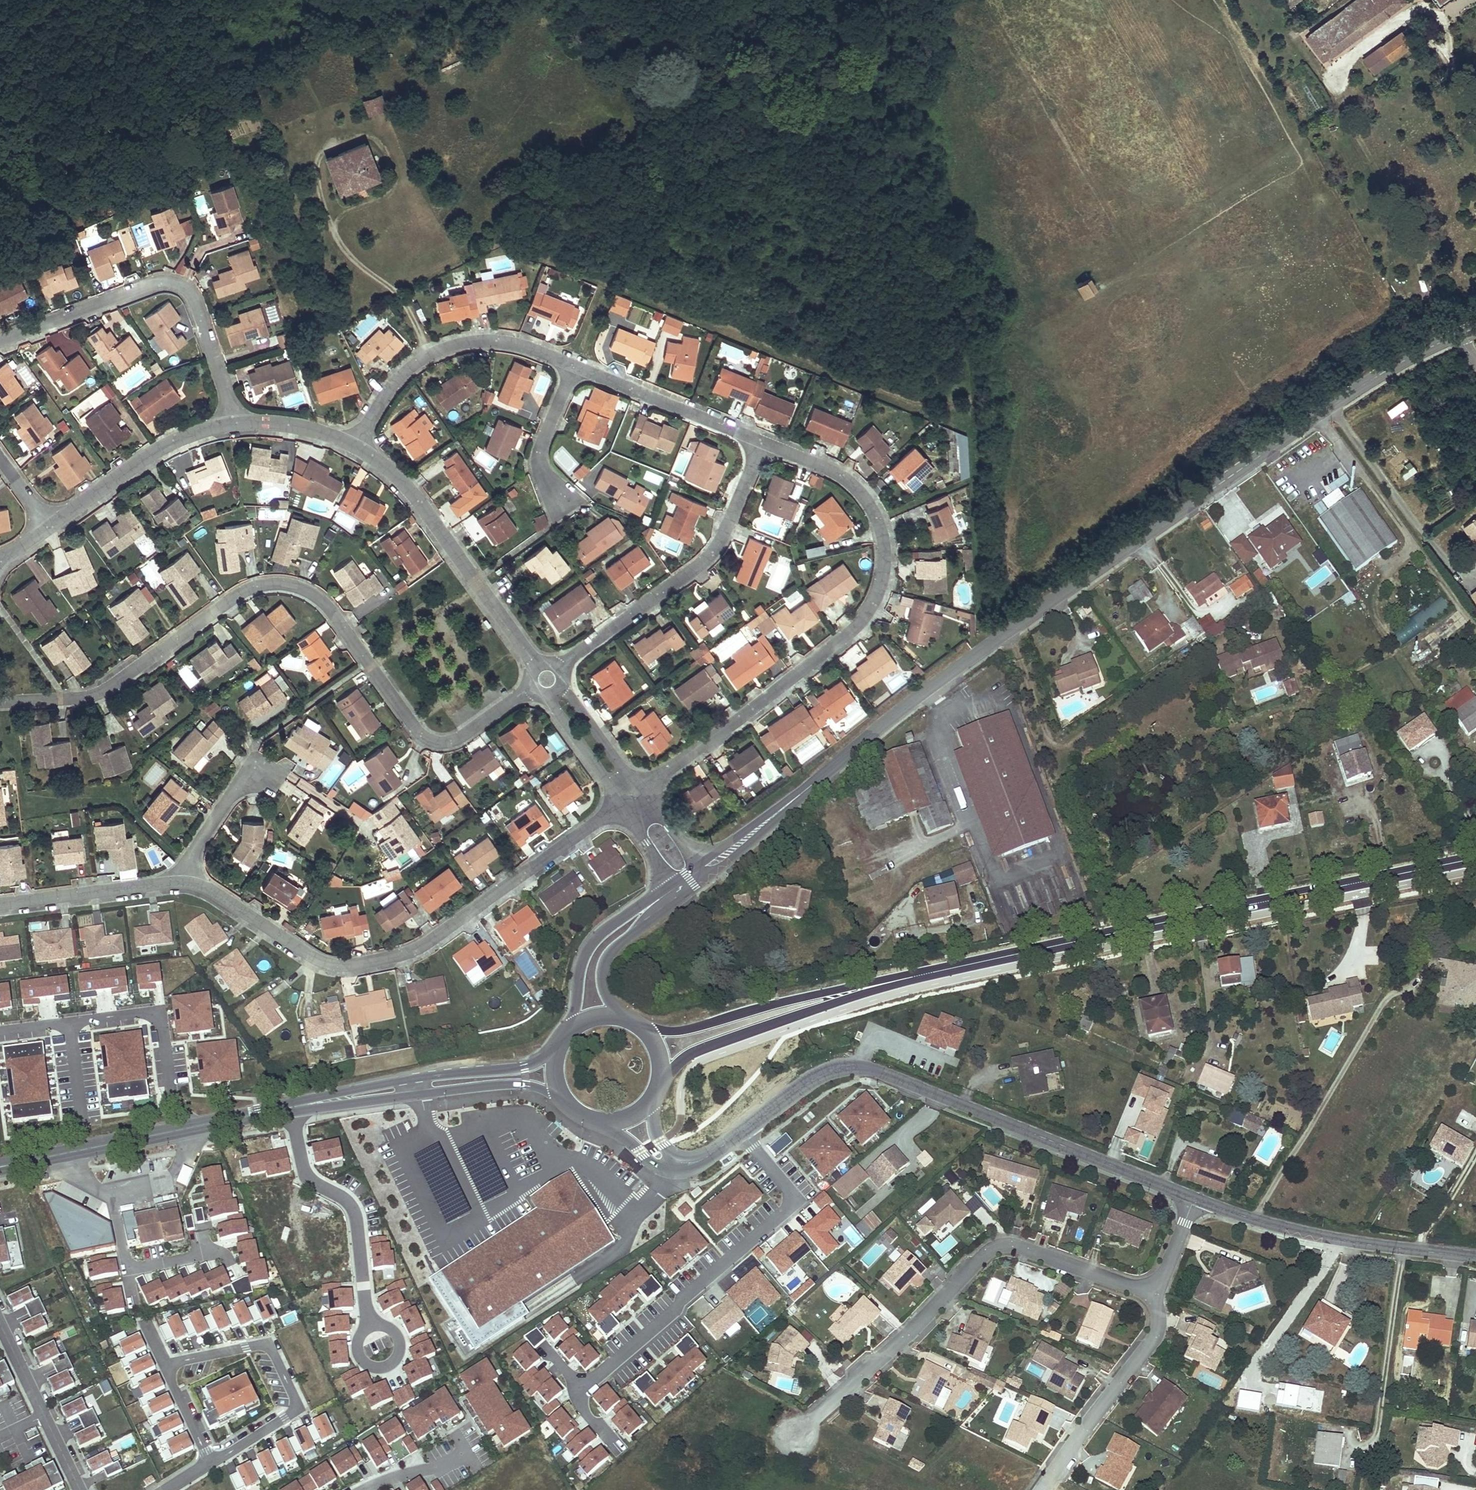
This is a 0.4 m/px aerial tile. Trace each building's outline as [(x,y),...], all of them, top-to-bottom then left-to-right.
[(1311,33),(1330,59),(1408,3),(1406,0),(1358,0),(1311,33)] [(1404,30),(1365,58),(1375,73),(1414,44),(1404,30)] [(364,101),(369,113),(385,108),(381,95),(364,101)] [(259,143),(263,152),(272,148),(268,139),(259,143)] [(365,144),(327,159),(341,193),(379,178),(365,144)] [(228,154),(232,163),(241,159),(237,150),(228,154)] [(238,206),(231,184),(211,191),(216,207),(219,206),(220,210),(217,210),(214,212),(216,218),(218,225),(215,226),(218,235),(231,230),(234,224),(234,223),(241,221),(237,207),(238,206)] [(159,235),(164,248),(175,244),(174,240),(185,236),(181,225),(180,222),(178,223),(172,205),(151,213),(154,222),(155,221),(156,225),(150,227),(153,237),(159,235)] [(218,225),(216,218),(208,221),(213,236),(218,235),(215,226),(218,225)] [(192,221),(181,225),(185,236),(196,232),(192,221)] [(83,229),(75,232),(78,239),(86,236),(83,229)] [(73,234),(65,237),(69,249),(77,246),(73,234)] [(158,250),(164,248),(159,235),(153,237),(158,250)] [(260,246),(257,237),(248,240),(251,249),(260,246)] [(125,254),(118,239),(88,251),(99,280),(115,274),(111,263),(110,260),(125,254)] [(220,278),(212,281),(217,296),(234,291),(231,284),(244,280),(259,275),(255,264),(253,264),(248,250),(228,256),(231,265),(233,265),(234,269),(232,269),(218,274),(220,278)] [(126,257),(125,254),(110,260),(111,263),(126,257)] [(61,263),(43,269),(45,275),(38,277),(45,297),(53,294),(52,291),(59,288),(59,287),(62,286),(64,289),(78,284),(71,266),(63,269),(61,263)] [(176,271),(184,274),(187,266),(179,264),(176,271)] [(552,268),(549,275),(556,278),(559,271),(552,268)] [(36,272),(38,277),(45,275),(43,269),(36,272)] [(481,273),(483,281),(493,279),(492,271),(481,273)] [(475,299),(478,312),(487,310),(485,302),(521,295),(520,287),(524,286),(527,286),(524,275),(522,276),(521,272),(517,273),(517,274),(493,279),(483,281),(472,283),(475,299)] [(7,306),(9,311),(19,307),(16,300),(19,299),(19,300),(28,295),(18,276),(1,284),(0,282),(0,309),(7,306)] [(1088,278),(1077,284),(1084,296),(1096,289),(1088,278)] [(246,287),(244,280),(231,284),(234,291),(246,287)] [(539,283),(536,290),(544,294),(547,286),(539,283)] [(447,289),(448,296),(465,292),(464,285),(447,289)] [(536,290),(527,312),(535,315),(536,312),(552,319),(566,324),(566,323),(573,326),(579,309),(573,306),(574,305),(544,294),(536,290)] [(470,316),(478,315),(478,312),(475,299),(467,300),(465,292),(448,296),(449,300),(437,302),(441,321),(454,318),(453,315),(469,312),(470,316)] [(631,300),(615,294),(609,309),(624,316),(631,300)] [(169,354),(186,342),(181,335),(176,338),(168,326),(166,324),(170,321),(171,324),(180,317),(169,301),(145,318),(156,335),(158,333),(166,345),(164,346),(169,354)] [(0,309),(0,316),(9,311),(7,306),(0,309)] [(269,333),(261,307),(248,311),(250,318),(241,321),(225,327),(230,345),(246,340),(245,337),(259,332),(261,336),(269,333)] [(663,313),(656,310),(653,318),(660,321),(663,313)] [(239,314),(241,321),(250,318),(248,311),(239,314)] [(683,321),(666,315),(661,328),(677,334),(683,321)] [(566,324),(552,319),(551,321),(565,327),(566,324)] [(105,333),(101,326),(88,336),(98,350),(104,346),(111,356),(120,370),(130,363),(129,361),(141,352),(129,335),(121,340),(123,342),(119,344),(118,342),(110,330),(105,333)] [(403,343),(389,328),(384,334),(371,346),(366,342),(361,347),(371,358),(377,352),(385,361),(403,343)] [(646,365),(655,343),(618,328),(610,347),(629,355),(639,359),(638,362),(646,365)] [(379,329),(366,342),(371,346),(384,334),(379,329)] [(288,332),(276,336),(280,348),(292,344),(288,332)] [(164,346),(166,345),(158,333),(156,335),(153,336),(162,348),(164,346)] [(691,380),(699,339),(683,336),(682,344),(667,341),(666,351),(675,353),(674,361),(671,376),(691,380)] [(55,352),(50,345),(37,354),(47,369),(52,365),(60,375),(69,389),(79,382),(78,380),(90,371),(78,353),(71,359),(72,361),(68,363),(67,361),(59,349),(55,352)] [(105,360),(111,356),(104,346),(98,350),(105,360)] [(366,363),(371,358),(361,347),(356,352),(366,363)] [(757,351),(751,349),(748,356),(754,358),(757,351)] [(664,360),(674,361),(675,353),(666,351),(664,360)] [(248,373),(254,393),(263,390),(261,384),(275,380),(277,379),(279,383),(276,384),(279,395),(298,389),(289,360),(270,366),(271,369),(257,373),(256,371),(248,373)] [(1,395),(0,395),(6,403),(23,390),(12,375),(14,373),(5,362),(0,366),(0,394),(1,395)] [(526,377),(530,368),(515,362),(511,371),(510,370),(498,399),(519,408),(522,400),(519,399),(523,389),(527,377),(526,377)] [(256,371),(257,373),(271,369),(270,366),(269,363),(255,368),(256,371)] [(156,364),(150,368),(156,376),(162,372),(156,364)] [(54,379),(60,375),(52,365),(47,369),(54,379)] [(728,393),(747,401),(755,382),(756,381),(721,367),(713,387),(728,393)] [(465,368),(433,391),(434,393),(460,375),(462,378),(469,373),(465,368)] [(337,371),(312,379),(319,402),(334,397),(333,393),(340,391),(342,395),(358,389),(352,370),(338,374),(337,371)] [(460,375),(434,393),(446,409),(478,387),(469,373),(462,378),(460,375)] [(533,380),(527,377),(523,389),(529,391),(533,380)] [(153,417),(152,415),(179,395),(166,378),(139,397),(143,403),(135,409),(145,423),(153,417)] [(765,386),(755,382),(747,401),(747,403),(756,407),(754,412),(770,418),(776,421),(786,425),(795,404),(763,391),(765,386)] [(107,383),(101,388),(108,398),(114,393),(107,383)] [(713,387),(712,390),(727,396),(728,393),(713,387)] [(495,394),(487,391),(483,401),(491,405),(495,394)] [(135,409),(143,403),(139,397),(138,396),(130,401),(135,409)] [(612,408),(586,398),(582,408),(587,409),(582,421),(577,435),(598,443),(608,417),(612,408)] [(1391,416),(1408,406),(1404,399),(1387,409),(1391,416)] [(532,420),(537,405),(524,400),(519,415),(532,420)] [(28,434),(36,445),(45,438),(43,435),(53,428),(45,416),(43,417),(32,402),(14,415),(20,422),(22,425),(17,429),(23,437),(28,434)] [(109,402),(86,420),(103,444),(110,439),(114,445),(130,433),(125,426),(120,430),(114,422),(121,417),(109,402)] [(578,419),(582,421),(587,409),(582,408),(578,419)] [(843,446),(852,423),(813,408),(805,428),(820,434),(835,440),(834,443),(843,446)] [(413,418),(418,415),(413,409),(409,412),(413,418)] [(409,412),(391,425),(397,433),(401,430),(409,442),(405,444),(414,457),(435,442),(426,430),(418,417),(415,420),(413,418),(409,412)] [(424,413),(418,417),(426,430),(433,425),(424,413)] [(646,417),(639,414),(632,430),(633,430),(630,437),(653,447),(654,444),(670,451),(678,430),(662,424),(661,427),(645,420),(646,417)] [(486,450),(506,458),(511,446),(516,435),(518,436),(522,428),(499,418),(486,450)] [(70,430),(64,421),(58,425),(64,434),(70,430)] [(882,436),(872,424),(856,439),(862,446),(866,450),(864,452),(874,462),(871,465),(877,471),(890,460),(883,453),(889,448),(880,438),(882,436)] [(409,442),(401,430),(397,433),(405,444),(409,442)] [(30,449),(36,445),(28,434),(23,437),(30,449)] [(835,440),(820,434),(819,436),(834,443),(835,440)] [(110,439),(103,444),(108,450),(114,445),(110,439)] [(695,452),(700,440),(690,441),(687,449),(695,452)] [(718,447),(700,440),(695,452),(696,453),(702,455),(691,481),(705,487),(706,484),(715,487),(724,464),(713,459),(718,447)] [(66,473),(74,484),(83,477),(81,474),(91,467),(83,455),(81,457),(70,441),(52,454),(58,461),(60,464),(55,468),(61,476),(66,473)] [(252,446),(247,476),(276,480),(278,473),(285,474),(288,454),(280,453),(279,458),(269,457),(270,449),(252,446)] [(914,446),(891,468),(911,490),(922,480),(920,478),(933,466),(914,446)] [(456,452),(444,460),(448,467),(444,469),(461,493),(477,481),(456,452)] [(685,479),(691,481),(702,455),(696,453),(685,479)] [(194,469),(186,472),(192,487),(199,484),(201,489),(208,487),(220,482),(229,478),(221,455),(204,461),(206,465),(207,469),(205,470),(204,469),(195,472),(194,469)] [(301,475),(293,470),(291,485),(302,491),(305,486),(315,491),(333,501),(343,484),(327,475),(330,470),(310,459),(301,475)] [(581,478),(591,468),(585,462),(575,472),(581,478)] [(1406,479),(1418,471),(1414,465),(1401,473),(1406,479)] [(934,468),(933,466),(920,478),(922,480),(934,468)] [(628,480),(604,468),(595,485),(618,497),(616,502),(640,514),(652,493),(645,489),(642,494),(634,489),(625,485),(628,480)] [(1342,469),(1320,480),(1326,493),(1348,482),(1342,469)] [(69,487),(74,484),(66,473),(61,476),(69,487)] [(278,473),(276,480),(284,482),(285,474),(278,473)] [(817,475),(812,473),(808,483),(813,486),(817,475)] [(792,481),(774,474),(767,492),(769,492),(772,494),(766,510),(792,520),(798,503),(785,498),(792,481)] [(676,483),(678,478),(671,475),(669,480),(676,483)] [(487,495),(477,481),(461,493),(463,495),(449,504),(458,516),(487,495)] [(220,482),(208,487),(212,497),(224,492),(220,482)] [(199,484),(192,487),(194,492),(201,489),(199,484)] [(642,494),(645,489),(636,485),(634,489),(642,494)] [(175,525),(190,514),(177,496),(168,502),(167,503),(163,499),(164,498),(156,486),(141,496),(158,520),(160,519),(166,514),(175,525)] [(312,496),(315,491),(305,486),(302,491),(312,496)] [(368,519),(376,523),(386,506),(378,502),(357,490),(350,486),(338,507),(346,511),(348,508),(368,519)] [(378,502),(379,500),(358,488),(357,490),(378,502)] [(519,494),(514,488),(507,494),(511,500),(519,494)] [(1397,543),(1360,491),(1318,520),(1355,572),(1397,543)] [(674,502),(678,494),(672,492),(669,500),(674,502)] [(763,508),(766,510),(772,494),(769,492),(763,508)] [(666,534),(685,542),(691,529),(698,513),(695,511),(699,503),(678,494),(674,502),(679,505),(673,518),(666,534)] [(945,495),(926,503),(929,510),(926,511),(931,524),(935,534),(932,535),(935,543),(957,534),(948,513),(944,504),(948,502),(945,495)] [(842,511),(831,497),(814,509),(826,524),(819,529),(828,542),(849,526),(840,513),(842,511)] [(706,506),(699,503),(695,511),(698,513),(702,515),(706,506)] [(499,504),(477,520),(482,527),(485,524),(498,542),(517,529),(499,504)] [(216,507),(201,513),(203,521),(219,516),(216,507)] [(366,522),(368,519),(348,508),(346,511),(366,522)] [(9,529),(6,509),(0,509),(0,531),(9,529)] [(840,513),(849,526),(852,524),(842,511),(840,513)] [(107,521),(92,532),(109,556),(133,539),(128,533),(134,528),(123,512),(116,517),(120,522),(112,527),(108,523),(107,521)] [(548,524),(544,513),(534,516),(536,521),(539,530),(548,524)] [(168,530),(175,525),(166,514),(160,519),(168,530)] [(661,531),(666,534),(673,518),(668,515),(661,531)] [(108,523),(112,527),(120,522),(116,517),(108,523)] [(312,547),(319,525),(292,517),(287,532),(284,545),(277,543),(272,559),(287,564),(290,556),(294,558),(299,543),(300,541),(303,543),(303,544),(312,547)] [(590,535),(592,538),(578,548),(588,561),(622,535),(613,523),(617,520),(611,518),(610,519),(608,517),(587,532),(590,535)] [(1464,527),(1475,544),(1475,518),(1464,527)] [(1208,519),(1199,523),(1203,531),(1212,526),(1208,519)] [(1281,553),(1298,540),(1283,519),(1264,532),(1262,529),(1255,534),(1256,536),(1250,540),(1265,561),(1271,556),(1277,565),(1285,559),(1283,556),(1281,553)] [(622,535),(626,532),(617,520),(613,523),(622,535)] [(217,542),(221,572),(239,569),(237,554),(236,555),(235,549),(236,549),(254,546),(251,524),(225,528),(227,541),(219,542),(217,542)] [(494,544),(498,542),(485,524),(482,527),(494,544)] [(648,541),(653,529),(649,527),(645,537),(648,541)] [(139,535),(134,528),(128,533),(133,539),(139,535)] [(227,541),(225,528),(217,529),(219,542),(227,541)] [(338,533),(331,528),(325,536),(333,541),(338,533)] [(427,563),(403,529),(391,538),(389,536),(380,542),(387,552),(388,551),(397,565),(402,561),(412,574),(427,563)] [(694,530),(691,529),(685,542),(688,543),(694,530)] [(281,530),(277,543),(284,545),(287,532),(281,530)] [(592,538),(590,535),(573,548),(585,563),(588,561),(578,548),(592,538)] [(1256,555),(1242,537),(1231,545),(1244,564),(1256,555)] [(186,542),(183,538),(178,541),(181,546),(186,542)] [(772,546),(750,538),(746,546),(749,547),(744,559),(736,580),(755,587),(772,546)] [(1283,556),(1300,544),(1298,540),(1281,553),(1283,556)] [(73,570),(63,574),(68,585),(72,595),(89,588),(84,575),(91,572),(94,571),(82,544),(65,551),(71,565),(72,565),(74,570),(73,570)] [(551,553),(545,545),(527,559),(533,568),(534,567),(538,564),(544,573),(551,582),(569,567),(555,550),(551,553)] [(648,560),(638,545),(606,569),(619,587),(627,581),(628,584),(634,579),(631,575),(630,573),(648,560)] [(824,547),(807,550),(808,558),(826,555),(824,547)] [(971,548),(963,549),(964,560),(966,560),(972,560),(971,548)] [(1319,549),(1312,554),(1320,564),(1327,559),(1319,549)] [(940,550),(918,551),(919,559),(916,559),(917,577),(924,576),(925,592),(945,591),(944,558),(940,558),(940,550)] [(165,584),(183,608),(198,597),(189,585),(188,586),(184,581),(185,580),(200,569),(187,551),(166,567),(174,578),(167,582),(165,584)] [(1277,565),(1271,556),(1265,561),(1271,569),(1277,565)] [(333,572),(349,593),(351,592),(359,602),(374,592),(375,594),(382,588),(372,574),(365,579),(351,559),(333,572)] [(531,569),(533,568),(527,559),(524,561),(531,569)] [(650,562),(648,560),(630,573),(631,575),(650,562)] [(857,582),(843,563),(805,590),(819,609),(832,600),(830,597),(848,585),(850,588),(857,582)] [(541,576),(544,573),(538,564),(534,567),(541,576)] [(174,578),(166,567),(159,571),(167,582),(174,578)] [(590,568),(582,573),(587,580),(594,574),(590,568)] [(1264,590),(1270,586),(1260,570),(1254,573),(1264,590)] [(84,575),(89,588),(97,584),(91,572),(84,575)] [(127,576),(133,584),(139,579),(133,572),(127,576)] [(63,574),(52,579),(59,589),(68,585),(63,574)] [(1256,586),(1249,574),(1245,577),(1252,588),(1256,586)] [(1223,588),(1217,580),(1214,575),(1196,588),(1193,583),(1185,589),(1197,606),(1205,601),(1223,588)] [(1237,598),(1252,588),(1245,577),(1229,587),(1237,598)] [(34,578),(12,594),(19,605),(25,600),(31,608),(41,622),(57,611),(48,598),(45,600),(36,587),(39,585),(34,578)] [(408,587),(403,580),(394,586),(399,593),(408,587)] [(627,581),(619,587),(620,589),(628,584),(627,581)] [(1152,598),(1141,582),(1128,591),(1132,597),(1127,600),(1134,610),(1152,598)] [(552,604),(544,610),(557,628),(569,619),(583,609),(585,612),(596,604),(591,598),(584,588),(581,584),(552,604)] [(588,584),(584,588),(591,598),(596,595),(588,584)] [(848,585),(830,597),(832,600),(850,588),(848,585)] [(1262,593),(1260,589),(1258,589),(1256,586),(1252,588),(1255,592),(1253,593),(1256,597),(1262,593)] [(116,620),(133,643),(148,633),(139,620),(138,621),(135,616),(136,616),(151,605),(138,587),(116,602),(124,613),(118,618),(116,620)] [(1210,607),(1227,594),(1223,588),(1205,601),(1210,607)] [(1278,600),(1272,591),(1261,599),(1267,607),(1278,600)] [(1341,596),(1346,605),(1355,600),(1350,591),(1341,596)] [(347,595),(355,605),(359,602),(351,592),(349,593),(347,595)] [(733,610),(720,593),(707,603),(709,605),(696,615),(688,621),(699,636),(733,610)] [(1421,631),(1449,608),(1439,596),(1411,620),(1421,631)] [(552,604),(548,598),(537,606),(541,612),(544,610),(552,604)] [(934,603),(915,598),(912,609),(914,609),(911,622),(906,640),(925,645),(928,635),(934,614),(931,613),(934,603)] [(25,613),(31,608),(25,600),(19,605),(25,613)] [(807,601),(805,603),(817,619),(819,617),(807,601)] [(124,613),(116,602),(110,607),(118,618),(124,613)] [(295,620),(281,603),(266,616),(252,627),(249,623),(241,629),(258,650),(265,644),(280,633),(295,620)] [(694,612),(696,615),(709,605),(707,603),(694,612)] [(785,607),(773,616),(788,637),(796,631),(801,628),(803,630),(817,619),(805,603),(790,614),(785,607)] [(752,619),(756,624),(756,625),(769,616),(765,610),(752,619)] [(249,623),(252,627),(266,616),(263,612),(249,623)] [(1168,627),(1159,613),(1134,630),(1135,633),(1158,619),(1165,629),(1168,627)] [(942,616),(934,614),(928,635),(937,637),(942,616)] [(1205,633),(1216,625),(1210,615),(1198,624),(1205,633)] [(776,625),(769,616),(756,625),(762,633),(763,634),(776,625)] [(1203,633),(1199,626),(1192,617),(1184,624),(1195,639),(1203,633)] [(569,619),(557,628),(558,630),(571,622),(569,619)] [(756,624),(752,619),(746,623),(750,628),(756,624)] [(1172,625),(1168,627),(1165,629),(1158,619),(1135,633),(1148,652),(1164,642),(1171,637),(1175,644),(1185,638),(1179,629),(1172,625)] [(1411,619),(1395,627),(1403,642),(1419,634),(1411,619)] [(362,622),(357,625),(362,632),(367,629),(362,622)] [(684,642),(673,626),(664,632),(660,628),(646,638),(634,647),(646,663),(672,644),(675,648),(684,642)] [(63,630),(56,634),(65,645),(71,641),(63,630)] [(328,649),(314,630),(297,642),(310,661),(306,664),(316,677),(318,676),(325,670),(333,665),(326,656),(324,652),(328,649)] [(285,638),(280,633),(265,644),(270,650),(285,638)] [(779,657),(763,634),(762,633),(757,637),(759,641),(771,657),(774,660),(779,657)] [(56,634),(41,646),(54,664),(63,657),(64,656),(67,661),(66,662),(75,674),(90,663),(73,639),(71,641),(65,645),(56,634)] [(645,636),(633,645),(634,647),(646,638),(645,636)] [(1175,644),(1171,637),(1164,642),(1169,648),(1175,644)] [(753,649),(737,661),(725,669),(737,687),(751,677),(748,673),(771,657),(759,641),(751,646),(753,649)] [(1285,665),(1276,641),(1238,655),(1238,656),(1242,668),(1244,672),(1251,670),(1252,671),(1259,668),(1260,671),(1265,669),(1266,671),(1268,671),(1269,671),(1285,665)] [(208,646),(190,659),(201,674),(212,666),(217,673),(218,675),(242,658),(231,643),(219,652),(220,653),(215,656),(214,655),(208,646)] [(703,654),(708,651),(703,643),(698,647),(703,654)] [(733,654),(737,661),(753,649),(751,646),(749,643),(733,654)] [(858,671),(850,676),(860,691),(897,665),(883,646),(876,650),(878,653),(868,660),(857,668),(858,671)] [(703,654),(698,647),(691,652),(696,660),(703,654)] [(867,657),(868,660),(878,653),(876,650),(867,657)] [(708,651),(703,654),(707,659),(709,662),(713,659),(708,651)] [(703,654),(696,660),(688,665),(690,669),(697,663),(696,663),(699,660),(701,662),(703,662),(707,659),(703,654)] [(1230,659),(1229,654),(1216,659),(1224,680),(1236,675),(1235,671),(1230,659)] [(1242,668),(1238,656),(1230,659),(1235,671),(1242,668)] [(771,657),(748,673),(751,677),(774,660),(771,657)] [(1100,684),(1090,657),(1072,664),(1073,667),(1061,672),(1064,679),(1055,682),(1060,695),(1081,688),(1082,691),(1100,684)] [(260,668),(254,659),(248,664),(253,672),(260,668)] [(624,674),(614,660),(594,674),(600,684),(603,682),(607,686),(604,689),(600,691),(612,708),(632,693),(621,677),(624,674)] [(274,667),(270,661),(265,664),(270,670),(274,667)] [(316,677),(306,664),(300,668),(310,682),(316,677)] [(720,678),(710,664),(705,668),(715,682),(720,678)] [(212,666),(201,674),(206,681),(217,673),(212,666)] [(924,672),(918,666),(913,671),(918,676),(924,672)] [(715,682),(705,668),(675,690),(687,707),(699,699),(710,690),(712,693),(719,688),(715,682)] [(330,677),(325,670),(318,676),(323,682),(330,677)] [(1252,671),(1251,670),(1244,672),(1247,680),(1254,677),(1252,671)] [(267,672),(254,681),(259,688),(271,678),(267,672)] [(288,687),(280,674),(274,679),(282,691),(288,687)] [(259,688),(245,697),(257,715),(266,709),(278,700),(280,703),(287,697),(282,691),(274,679),(273,678),(271,678),(259,688)] [(177,703),(161,680),(142,694),(147,702),(148,700),(151,704),(149,705),(137,714),(140,717),(133,722),(143,736),(157,726),(153,720),(163,712),(177,703)] [(854,698),(842,680),(828,689),(824,692),(817,697),(821,701),(808,710),(819,727),(826,722),(824,719),(830,714),(842,706),(854,698)] [(1299,694),(1293,680),(1284,684),(1289,698),(1299,694)] [(1460,690),(1455,682),(1446,688),(1451,696),(1460,690)] [(370,708),(355,688),(336,702),(362,737),(377,727),(366,711),(368,709),(370,708)] [(1475,731),(1475,699),(1474,700),(1466,689),(1445,704),(1468,737),(1475,731)] [(710,690),(699,699),(701,702),(712,693),(710,690)] [(883,698),(878,690),(869,696),(875,704),(883,698)] [(245,697),(238,702),(251,719),(257,715),(245,697)] [(278,700),(266,709),(268,711),(280,703),(278,700)] [(214,701),(203,709),(209,715),(219,708),(214,701)] [(808,710),(803,703),(794,709),(797,713),(784,722),(781,718),(767,728),(770,731),(779,744),(780,746),(811,725),(815,732),(820,728),(819,727),(808,710)] [(842,706),(830,714),(834,721),(847,712),(842,706)] [(671,737),(652,710),(646,715),(640,708),(628,717),(633,723),(635,722),(645,735),(640,738),(649,751),(654,748),(659,750),(667,744),(665,741),(671,737)] [(366,711),(377,727),(380,725),(368,709),(366,711)] [(781,718),(784,722),(797,713),(794,709),(781,718)] [(153,720),(157,726),(167,718),(163,712),(153,720)] [(1045,841),(999,719),(999,717),(957,733),(1003,857),(1045,841)] [(1430,740),(1436,736),(1423,718),(1410,727),(1406,731),(1398,736),(1409,751),(1425,741),(1426,743),(1430,740)] [(522,719),(514,725),(519,731),(523,728),(527,725),(522,719)] [(48,722),(30,724),(34,753),(36,753),(44,752),(46,766),(71,763),(69,741),(51,743),(50,743),(49,737),(50,737),(48,722)] [(1069,726),(1067,723),(1065,722),(1060,724),(1062,730),(1069,726)] [(293,729),(284,743),(298,752),(308,758),(307,761),(314,766),(316,764),(325,770),(336,751),(327,746),(330,741),(303,723),(301,727),(298,726),(295,730),(293,729)] [(514,725),(499,736),(504,743),(508,740),(530,769),(545,758),(541,753),(544,750),(539,743),(536,745),(533,747),(530,744),(533,741),(523,728),(519,731),(514,725)] [(811,725),(780,746),(783,750),(811,732),(812,734),(815,732),(811,725)] [(195,727),(173,752),(189,765),(210,741),(212,743),(218,737),(207,727),(202,733),(195,727)] [(832,745),(836,741),(832,735),(832,736),(826,727),(822,730),(832,745)] [(105,776),(131,767),(123,745),(114,747),(115,749),(111,750),(111,749),(106,735),(101,736),(99,728),(83,734),(89,750),(95,748),(99,760),(105,776)] [(779,744),(770,731),(759,738),(769,751),(779,744)] [(1370,775),(1358,736),(1335,743),(1347,782),(1370,775)] [(210,741),(189,765),(191,767),(212,743),(210,741)] [(942,803),(919,744),(865,765),(870,776),(853,783),(861,807),(863,806),(872,830),(918,813),(923,825),(950,815),(945,802),(942,803)] [(386,745),(363,761),(373,774),(387,793),(401,783),(389,766),(398,760),(386,745)] [(764,761),(752,745),(727,762),(732,769),(726,773),(734,786),(741,781),(740,779),(753,769),(764,761)] [(488,746),(457,768),(470,786),(488,773),(500,764),(488,746)] [(1120,757),(1126,752),(1121,746),(1115,751),(1120,757)] [(95,748),(89,750),(93,762),(99,760),(95,748)] [(346,764),(353,759),(347,751),(340,756),(346,764)] [(38,767),(46,766),(44,752),(36,753),(38,767)] [(308,758),(298,752),(296,755),(307,761),(308,758)] [(500,764),(488,773),(493,780),(505,771),(500,764)] [(1294,785),(1290,764),(1273,776),(1276,789),(1294,785)] [(788,777),(793,774),(787,765),(781,768),(788,777)] [(10,782),(16,782),(14,769),(2,770),(4,779),(10,778),(10,782)] [(580,788),(566,769),(542,786),(558,809),(565,804),(562,801),(580,788)] [(740,779),(741,781),(755,771),(753,769),(740,779)] [(726,773),(719,778),(728,790),(734,786),(726,773)] [(387,793),(373,774),(367,779),(374,789),(377,789),(382,797),(387,793)] [(530,779),(526,774),(514,782),(518,787),(530,779)] [(189,792),(171,778),(148,806),(165,821),(174,810),(189,792)] [(681,795),(692,810),(699,805),(718,792),(708,779),(702,784),(700,781),(681,795)] [(468,800),(454,780),(446,786),(458,803),(460,806),(468,800)] [(458,803),(446,786),(433,795),(430,791),(418,800),(434,821),(458,803)] [(583,792),(580,788),(562,801),(565,804),(583,792)] [(335,792),(331,789),(326,795),(331,798),(335,792)] [(701,807),(719,794),(718,792),(699,805),(701,807)] [(304,844),(328,808),(311,797),(307,803),(306,803),(287,832),(304,844)] [(743,810),(748,807),(741,798),(737,801),(743,810)] [(1287,822),(1285,807),(1287,807),(1285,798),(1255,805),(1260,830),(1274,827),(1273,825),(1287,822)] [(391,799),(387,802),(396,815),(401,812),(391,799)] [(396,815),(387,802),(375,811),(391,834),(387,837),(385,839),(397,855),(420,839),(401,812),(396,815)] [(356,814),(360,807),(353,803),(349,809),(356,814)] [(536,829),(548,821),(535,803),(511,821),(516,829),(510,833),(520,846),(526,841),(524,838),(536,829)] [(370,815),(360,807),(356,814),(364,819),(370,815)] [(165,821),(168,823),(177,812),(174,810),(165,821)] [(80,824),(77,811),(71,812),(73,825),(80,824)] [(391,834),(375,811),(370,815),(387,837),(391,834)] [(1323,812),(1308,813),(1309,827),(1324,826),(1323,812)] [(927,835),(953,824),(950,815),(923,825),(927,835)] [(263,823),(243,821),(242,839),(244,839),(244,843),(235,856),(249,865),(262,846),(263,823)] [(538,833),(550,824),(548,821),(536,829),(538,833)] [(122,822),(95,826),(98,849),(107,847),(107,846),(111,845),(111,847),(113,862),(118,861),(119,869),(136,867),(133,850),(126,851),(125,838),(122,822)] [(440,841),(437,831),(431,832),(434,842),(440,841)] [(464,856),(457,861),(469,879),(477,873),(475,871),(486,863),(500,853),(488,836),(463,854),(464,856)] [(81,837),(52,841),(55,863),(64,861),(75,860),(76,862),(84,861),(81,837)] [(126,851),(133,850),(131,837),(125,838),(126,851)] [(232,854),(235,856),(244,843),(244,839),(242,839),(232,854)] [(397,855),(385,839),(380,842),(392,859),(397,855)] [(599,848),(603,854),(588,865),(602,883),(626,866),(614,849),(616,848),(611,840),(599,848)] [(297,853),(300,850),(288,843),(286,846),(297,853)] [(420,843),(414,845),(418,856),(425,853),(420,843)] [(0,870),(2,884),(15,882),(14,878),(27,877),(25,862),(22,863),(19,844),(0,847),(0,870)] [(461,851),(453,856),(457,861),(464,856),(463,854),(461,851)] [(175,863),(169,857),(164,863),(169,869),(175,863)] [(325,867),(332,872),(336,864),(329,859),(325,867)] [(266,871),(269,866),(264,862),(260,868),(266,871)] [(488,866),(486,863),(475,871),(477,873),(488,866)] [(975,877),(969,863),(953,870),(957,881),(959,886),(976,880),(975,877)] [(449,868),(415,892),(428,911),(437,905),(435,903),(447,894),(461,884),(449,868)] [(386,869),(382,870),(384,877),(393,874),(391,870),(387,871),(386,869)] [(957,881),(953,870),(939,875),(943,886),(957,881)] [(294,893),(297,887),(273,871),(262,888),(273,896),(274,894),(287,903),(284,906),(292,911),(301,898),(299,896),(294,893)] [(342,879),(331,874),(325,886),(341,886),(342,879)] [(572,874),(539,897),(552,916),(585,892),(572,874)] [(937,891),(934,877),(922,881),(925,894),(937,891)] [(302,891),(297,887),(294,893),(299,896),(302,891)] [(806,921),(811,893),(787,889),(786,891),(762,887),(760,902),(772,904),(770,914),(806,921)] [(925,894),(924,894),(930,922),(948,918),(948,917),(958,915),(957,912),(959,911),(954,887),(937,891),(925,894)] [(385,930),(400,920),(409,912),(411,914),(418,909),(404,890),(397,895),(398,897),(374,914),(385,930)] [(272,898),(284,906),(287,903),(274,894),(273,896),(272,898)] [(449,897),(447,894),(435,903),(437,905),(449,897)] [(752,905),(749,895),(739,898),(742,908),(752,905)] [(742,908),(739,898),(733,899),(736,909),(742,908)] [(540,925),(529,908),(514,918),(502,927),(500,924),(494,929),(505,945),(511,941),(514,944),(526,935),(540,925)] [(349,912),(320,917),(324,937),(342,934),(353,932),(354,935),(362,933),(359,913),(349,915),(349,912)] [(409,912),(400,920),(401,922),(411,914),(409,912)] [(169,914),(151,916),(152,928),(153,929),(150,929),(150,928),(135,930),(138,947),(172,943),(169,914)] [(227,940),(223,934),(218,937),(212,928),(203,916),(186,928),(205,956),(227,940)] [(500,924),(502,927),(514,918),(513,916),(500,924)] [(317,924),(310,920),(305,928),(311,932),(317,924)] [(216,925),(212,928),(218,937),(223,934),(216,925)] [(104,939),(102,927),(85,929),(89,958),(123,954),(121,937),(107,939),(107,940),(104,940),(104,939)] [(43,934),(34,935),(37,963),(74,958),(70,931),(62,932),(62,935),(43,937),(43,934)] [(528,938),(526,935),(514,944),(511,941),(505,945),(511,954),(528,942),(528,938)] [(22,960),(19,938),(4,940),(0,941),(0,962),(22,960)] [(476,953),(471,945),(453,958),(465,975),(478,966),(486,978),(502,966),(486,943),(478,948),(479,950),(476,953)] [(478,948),(474,943),(471,945),(476,953),(479,950),(478,948)] [(242,959),(237,951),(215,967),(236,997),(258,981),(253,975),(251,976),(240,961),(242,959)] [(240,961),(251,976),(253,975),(242,959),(240,961)] [(1255,986),(1252,959),(1218,964),(1221,987),(1240,985),(1241,988),(1243,988),(1244,996),(1254,995),(1253,986),(1255,986)] [(1450,976),(1452,964),(1441,962),(1450,976)] [(162,984),(160,967),(136,970),(139,993),(155,991),(154,985),(162,984)] [(128,994),(125,972),(78,978),(81,1000),(97,998),(96,992),(112,990),(113,996),(128,994)] [(448,1002),(444,978),(426,982),(426,985),(415,987),(415,985),(406,986),(409,1002),(410,1002),(417,1001),(418,1006),(419,1008),(448,1002)] [(70,1002),(67,979),(20,986),(23,1008),(39,1006),(38,1000),(54,998),(55,1004),(70,1002)] [(522,979),(515,984),(524,997),(530,992),(522,979)] [(1353,1012),(1352,1007),(1363,1005),(1357,980),(1346,982),(1347,984),(1348,987),(1343,988),(1328,991),(1329,996),(1307,1001),(1311,1021),(1336,1016),(1348,1013),(1353,1012)] [(12,1009),(9,987),(0,988),(0,1011),(12,1009)] [(544,994),(542,990),(535,995),(538,999),(544,994)] [(268,1003),(272,1000),(268,993),(245,1009),(265,1037),(282,1024),(274,1012),(268,1003)] [(355,998),(345,1000),(350,1026),(360,1024),(360,1020),(389,1015),(387,1003),(385,994),(371,997),(355,1000),(355,998)] [(211,1032),(209,1015),(211,1014),(209,998),(191,1000),(191,998),(175,1000),(177,1017),(175,1018),(177,1034),(195,1032),(195,1034),(211,1032)] [(268,1003),(274,1012),(279,1009),(272,1000),(268,1003)] [(1171,1032),(1164,1000),(1142,1005),(1149,1037),(1171,1032)] [(391,1002),(387,1003),(389,1015),(360,1020),(360,1024),(394,1017),(391,1002)] [(343,1032),(338,1005),(330,1006),(322,1008),(323,1018),(306,1021),(310,1038),(343,1032)] [(1255,1014),(1254,1006),(1245,1007),(1246,1015),(1255,1014)] [(1350,1019),(1348,1013),(1336,1016),(1337,1022),(1350,1019)] [(925,1017),(918,1035),(932,1040),(930,1044),(942,1049),(943,1045),(956,1050),(963,1032),(950,1027),(953,1020),(942,1016),(939,1022),(925,1017)] [(1087,1033),(1093,1020),(1084,1016),(1078,1029),(1087,1033)] [(1341,1036),(1332,1031),(1322,1049),(1332,1054),(1341,1036)] [(145,1082),(141,1053),(142,1052),(140,1035),(101,1041),(103,1057),(105,1057),(108,1086),(107,1086),(109,1103),(148,1098),(146,1082),(145,1082)] [(239,1079),(237,1062),(235,1063),(233,1044),(217,1046),(217,1048),(198,1050),(200,1068),(202,1068),(204,1086),(221,1084),(221,1082),(239,1079)] [(49,1102),(44,1060),(45,1060),(43,1045),(4,1050),(6,1065),(7,1065),(13,1107),(11,1107),(13,1123),(53,1118),(51,1102),(49,1102)] [(352,1045),(345,1047),(348,1059),(354,1057),(352,1045)] [(366,1045),(357,1046),(359,1057),(368,1055),(366,1045)] [(1051,1075),(1050,1072),(1060,1070),(1058,1059),(1055,1060),(1053,1052),(1011,1060),(1013,1069),(1018,1068),(1024,1097),(1045,1093),(1041,1077),(1044,1076),(1051,1075)] [(1165,1078),(1170,1067),(1163,1064),(1161,1063),(1155,1075),(1165,1078)] [(1227,1095),(1234,1078),(1205,1066),(1198,1084),(1227,1095)] [(1173,1089),(1137,1075),(1130,1094),(1146,1101),(1135,1128),(1156,1136),(1165,1112),(1162,1111),(1166,1099),(1169,1100),(1173,1089)] [(888,1122),(864,1097),(840,1121),(864,1146),(888,1122)] [(1243,1127),(1247,1116),(1232,1109),(1227,1122),(1242,1128),(1243,1127)] [(1258,1129),(1261,1122),(1247,1116),(1243,1127),(1251,1131),(1253,1127),(1258,1129)] [(1471,1146),(1442,1129),(1429,1151),(1462,1170),(1470,1155),(1467,1153),(1471,1146)] [(828,1131),(802,1151),(822,1178),(849,1157),(828,1131)] [(1138,1134),(1128,1131),(1124,1140),(1134,1144),(1138,1134)] [(794,1141),(788,1133),(770,1148),(777,1156),(794,1141)] [(341,1140),(313,1145),(317,1163),(344,1158),(341,1140)] [(458,1152),(484,1204),(508,1192),(483,1140),(458,1152)] [(288,1145),(247,1154),(251,1174),(268,1171),(269,1175),(293,1171),(288,1145)] [(414,1158),(447,1225),(472,1213),(439,1145),(414,1158)] [(864,1174),(857,1166),(833,1187),(844,1200),(870,1178),(879,1188),(907,1163),(894,1148),(864,1174)] [(1222,1193),(1232,1168),(1186,1150),(1177,1176),(1222,1193)] [(925,1167),(932,1160),(925,1152),(917,1159),(925,1167)] [(985,1156),(981,1171),(987,1172),(991,1158),(985,1156)] [(991,1158),(987,1172),(985,1179),(998,1183),(999,1180),(1003,1181),(1002,1184),(1017,1188),(1016,1191),(1024,1194),(1031,1170),(991,1158)] [(258,1263),(254,1243),(252,1243),(250,1235),(247,1235),(245,1222),(243,1223),(241,1214),(238,1215),(236,1202),(232,1203),(229,1188),(224,1189),(220,1169),(203,1172),(207,1193),(204,1193),(207,1208),(209,1207),(211,1220),(228,1217),(230,1225),(219,1227),(221,1241),(238,1237),(240,1246),(238,1246),(242,1266),(247,1265),(249,1277),(251,1286),(267,1283),(263,1262),(258,1263)] [(1031,1170),(1024,1194),(1032,1196),(1039,1172),(1031,1170)] [(946,1174),(955,1184),(959,1180),(950,1171),(946,1174)] [(944,1176),(953,1185),(955,1184),(946,1174),(944,1176)] [(610,1235),(578,1186),(570,1175),(564,1192),(539,1212),(442,1274),(430,1282),(475,1352),(524,1320),(516,1307),(615,1243),(610,1235)] [(532,1200),(539,1212),(564,1192),(570,1175),(532,1200)] [(740,1179),(702,1210),(711,1221),(708,1225),(718,1236),(737,1220),(727,1208),(733,1203),(744,1215),(762,1198),(752,1187),(748,1189),(740,1179)] [(1066,1212),(1067,1209),(1081,1213),(1086,1196),(1053,1187),(1044,1218),(1063,1223),(1066,1212)] [(969,1213),(951,1193),(937,1205),(923,1218),(922,1218),(925,1222),(917,1229),(925,1237),(933,1230),(935,1233),(948,1222),(945,1219),(946,1218),(949,1221),(954,1227),(969,1213)] [(115,1245),(112,1226),(52,1194),(44,1195),(70,1253),(115,1245)] [(971,1212),(982,1206),(976,1196),(966,1202),(971,1212)] [(923,1218),(937,1205),(932,1200),(918,1212),(923,1218)] [(163,1236),(181,1232),(182,1231),(176,1202),(157,1206),(158,1210),(134,1215),(141,1244),(164,1239),(163,1236)] [(685,1218),(694,1210),(686,1202),(678,1210),(685,1218)] [(842,1220),(829,1206),(803,1229),(827,1257),(840,1245),(828,1232),(842,1220)] [(205,1222),(202,1209),(194,1210),(197,1224),(205,1222)] [(1110,1210),(1102,1233),(1110,1236),(1111,1234),(1126,1239),(1140,1245),(1143,1237),(1148,1225),(1110,1210)] [(872,1232),(881,1223),(872,1213),(863,1221),(872,1232)] [(195,1229),(192,1216),(184,1217),(187,1231),(195,1229)] [(866,1237),(872,1232),(863,1221),(857,1226),(866,1237)] [(1148,1225),(1143,1237),(1147,1239),(1152,1226),(1148,1225)] [(688,1226),(651,1257),(670,1279),(686,1266),(677,1256),(683,1251),(692,1261),(706,1248),(688,1226)] [(10,1265),(11,1270),(23,1267),(15,1228),(0,1231),(0,1272),(2,1272),(1,1267),(10,1265)] [(898,1237),(890,1230),(888,1232),(896,1239),(898,1237)] [(896,1239),(888,1232),(883,1237),(891,1245),(896,1239)] [(796,1234),(767,1258),(782,1276),(811,1252),(796,1234)] [(386,1237),(370,1239),(371,1247),(373,1247),(376,1268),(395,1267),(394,1252),(391,1252),(391,1244),(388,1244),(386,1237)] [(1126,1239),(1124,1242),(1139,1248),(1140,1245),(1126,1239)] [(274,1253),(281,1252),(279,1240),(272,1241),(274,1253)] [(908,1252),(883,1278),(899,1293),(916,1276),(915,1274),(917,1272),(918,1273),(921,1275),(926,1269),(908,1252)] [(953,1258),(949,1253),(942,1258),(946,1263),(953,1258)] [(118,1275),(116,1262),(106,1264),(104,1256),(91,1258),(93,1267),(88,1268),(91,1281),(118,1275)] [(1212,1280),(1222,1261),(1219,1259),(1209,1279),(1212,1280)] [(1258,1279),(1252,1264),(1238,1269),(1222,1261),(1212,1280),(1209,1279),(1205,1277),(1194,1299),(1220,1311),(1232,1287),(1258,1279)] [(191,1299),(210,1290),(212,1294),(231,1286),(224,1269),(212,1275),(206,1263),(199,1266),(202,1273),(191,1279),(185,1267),(178,1271),(181,1278),(170,1283),(164,1272),(157,1275),(160,1282),(148,1288),(143,1276),(136,1280),(149,1307),(168,1298),(170,1303),(189,1294),(191,1299)] [(782,1295),(757,1268),(729,1293),(745,1310),(758,1298),(767,1308),(782,1295)] [(626,1306),(637,1296),(635,1293),(638,1291),(648,1302),(662,1291),(651,1278),(649,1281),(639,1269),(625,1282),(621,1277),(599,1297),(603,1302),(589,1314),(598,1325),(596,1327),(607,1340),(620,1327),(610,1316),(613,1314),(615,1317),(627,1307),(626,1306)] [(253,1293),(251,1286),(249,1277),(244,1278),(231,1284),(231,1286),(237,1297),(253,1293)] [(1009,1303),(1024,1310),(1022,1314),(1038,1320),(1047,1298),(1036,1294),(1032,1292),(1033,1289),(1033,1288),(1011,1279),(1005,1292),(1012,1295),(1009,1303)] [(403,1280),(388,1288),(390,1295),(379,1301),(385,1313),(391,1310),(395,1319),(401,1315),(411,1336),(426,1328),(416,1307),(413,1309),(409,1301),(406,1303),(400,1291),(407,1288),(403,1280)] [(1062,1282),(1054,1292),(1064,1300),(1072,1290),(1062,1282)] [(342,1283),(324,1284),(325,1294),(330,1294),(331,1312),(324,1313),(326,1336),(331,1335),(333,1366),(350,1365),(347,1333),(352,1333),(350,1317),(343,1317),(343,1310),(356,1309),(354,1289),(342,1290),(342,1283)] [(125,1311),(121,1291),(112,1293),(110,1284),(97,1287),(99,1296),(103,1295),(107,1315),(125,1311)] [(47,1314),(40,1299),(34,1302),(28,1290),(8,1299),(11,1306),(14,1311),(13,1311),(14,1311),(25,1306),(32,1321),(21,1326),(21,1327),(26,1338),(47,1329),(41,1316),(47,1314)] [(724,1304),(702,1323),(716,1340),(744,1316),(728,1297),(723,1301),(724,1304)] [(255,1308),(247,1311),(253,1324),(254,1325),(262,1321),(263,1325),(277,1318),(268,1299),(254,1306),(255,1308)] [(863,1299),(852,1311),(851,1310),(837,1325),(849,1337),(863,1322),(867,1327),(880,1314),(863,1299)] [(1053,1301),(1047,1309),(1054,1314),(1060,1306),(1053,1301)] [(1344,1314),(1322,1301),(1317,1309),(1333,1318),(1332,1319),(1336,1322),(1338,1319),(1341,1320),(1344,1314)] [(233,1312),(225,1315),(231,1328),(232,1330),(239,1326),(241,1330),(253,1324),(247,1311),(244,1304),(232,1310),(233,1312)] [(1089,1311),(1110,1319),(1113,1312),(1092,1304),(1089,1311)] [(211,1316),(203,1320),(210,1333),(210,1334),(218,1330),(219,1334),(231,1328),(225,1315),(222,1309),(210,1314),(211,1316)] [(1336,1322),(1332,1319),(1333,1318),(1317,1309),(1306,1328),(1313,1332),(1312,1335),(1313,1336),(1334,1348),(1348,1325),(1341,1320),(1338,1319),(1336,1322)] [(1077,1340),(1093,1346),(1098,1332),(1104,1334),(1110,1319),(1089,1311),(1077,1340)] [(189,1320),(181,1324),(188,1337),(188,1339),(196,1335),(198,1339),(210,1333),(203,1320),(200,1313),(188,1319),(189,1320)] [(1444,1322),(1429,1320),(1428,1324),(1421,1323),(1422,1315),(1408,1313),(1405,1337),(1418,1339),(1419,1334),(1427,1335),(1426,1340),(1426,1342),(1450,1345),(1453,1324),(1444,1322)] [(1445,1318),(1422,1315),(1421,1323),(1428,1324),(1429,1320),(1444,1322),(1445,1318)] [(996,1325),(973,1316),(963,1339),(953,1334),(947,1350),(980,1363),(996,1325)] [(167,1325),(160,1329),(167,1343),(174,1340),(176,1343),(188,1337),(181,1324),(178,1318),(166,1323),(167,1325)] [(1213,1362),(1220,1350),(1215,1347),(1218,1343),(1210,1338),(1216,1327),(1198,1318),(1195,1326),(1191,1323),(1186,1334),(1191,1337),(1196,1339),(1192,1348),(1189,1346),(1184,1357),(1197,1363),(1201,1356),(1213,1362)] [(568,1331),(557,1319),(544,1330),(554,1343),(560,1338),(568,1331)] [(851,1338),(849,1337),(837,1325),(836,1324),(828,1331),(843,1346),(851,1338)] [(1470,1324),(1467,1348),(1475,1350),(1475,1325),(1470,1324)] [(583,1352),(572,1339),(577,1335),(572,1328),(568,1331),(560,1338),(566,1344),(558,1351),(570,1363),(574,1359),(583,1352)] [(791,1328),(773,1347),(768,1365),(790,1370),(790,1369),(793,1357),(799,1351),(801,1353),(809,1345),(801,1337),(791,1328)] [(1313,1332),(1306,1328),(1301,1336),(1310,1341),(1313,1336),(1312,1335),(1313,1332)] [(546,1340),(537,1329),(530,1333),(540,1345),(546,1340)] [(801,1337),(809,1345),(814,1339),(806,1332),(801,1337)] [(1093,1346),(1098,1349),(1104,1334),(1098,1332),(1093,1346)] [(124,1333),(110,1340),(114,1348),(119,1346),(126,1359),(135,1355),(145,1350),(139,1336),(128,1341),(124,1333)] [(540,1345),(530,1333),(524,1337),(534,1349),(540,1345)] [(427,1334),(411,1342),(415,1349),(410,1352),(417,1363),(405,1369),(413,1385),(434,1375),(427,1359),(437,1354),(427,1334)] [(655,1407),(669,1395),(673,1399),(684,1389),(683,1389),(695,1379),(691,1375),(705,1363),(696,1352),(698,1349),(688,1337),(674,1349),(684,1361),(681,1363),(679,1360),(667,1370),(668,1371),(657,1381),(659,1384),(656,1386),(647,1375),(633,1386),(643,1398),(646,1396),(655,1407)] [(1192,1348),(1196,1339),(1191,1337),(1187,1345),(1189,1346),(1192,1348)] [(74,1369),(67,1354),(61,1357),(54,1343),(34,1353),(36,1358),(40,1366),(40,1367),(51,1362),(59,1377),(47,1382),(48,1382),(52,1390),(52,1391),(54,1396),(74,1386),(68,1372),(74,1369)] [(1032,1360),(1054,1372),(1049,1381),(1067,1390),(1075,1375),(1078,1369),(1064,1361),(1061,1360),(1063,1355),(1041,1343),(1032,1360)] [(533,1368),(540,1362),(526,1346),(513,1357),(526,1373),(519,1379),(525,1386),(538,1374),(533,1368)] [(586,1372),(599,1360),(588,1347),(583,1352),(574,1359),(586,1372)] [(1214,1372),(1225,1352),(1220,1350),(1213,1362),(1201,1356),(1197,1363),(1214,1372)] [(138,1362),(135,1355),(126,1359),(120,1362),(124,1370),(130,1367),(135,1379),(144,1374),(155,1369),(149,1357),(138,1362)] [(918,1398),(934,1405),(937,1398),(946,1381),(949,1374),(926,1362),(919,1378),(926,1382),(918,1398)] [(7,1387),(15,1384),(4,1363),(3,1364),(0,1365),(0,1391),(7,1387)] [(487,1364),(461,1379),(471,1397),(466,1400),(488,1435),(493,1432),(504,1449),(530,1433),(519,1416),(513,1419),(492,1385),(498,1381),(487,1364)] [(766,1364),(764,1372),(792,1378),(794,1370),(790,1369),(790,1370),(768,1365),(766,1364)] [(358,1369),(343,1376),(353,1397),(365,1391),(373,1408),(394,1398),(399,1407),(417,1398),(410,1384),(393,1392),(387,1380),(375,1386),(369,1372),(361,1376),(358,1369)] [(983,1385),(987,1376),(971,1369),(968,1378),(983,1385)] [(551,1381),(552,1380),(543,1370),(538,1374),(525,1386),(523,1387),(531,1398),(538,1392),(551,1381)] [(754,1376),(745,1371),(742,1376),(751,1381),(754,1376)] [(148,1382),(144,1374),(135,1379),(130,1381),(133,1389),(139,1387),(144,1398),(153,1394),(164,1389),(158,1377),(148,1382)] [(1046,1386),(1070,1399),(1082,1378),(1075,1375),(1067,1390),(1049,1381),(1046,1386)] [(993,1390),(997,1380),(987,1376),(983,1385),(993,1390)] [(1021,1380),(1014,1377),(1010,1385),(1017,1388),(1021,1380)] [(207,1413),(202,1416),(210,1431),(218,1427),(217,1424),(235,1415),(237,1418),(246,1414),(245,1413),(242,1407),(257,1400),(246,1378),(232,1385),(229,1380),(206,1391),(211,1403),(204,1406),(207,1413)] [(106,1380),(98,1384),(104,1396),(111,1392),(106,1380)] [(1164,1380),(1151,1397),(1153,1398),(1148,1405),(1146,1403),(1134,1419),(1157,1437),(1164,1427),(1160,1424),(1176,1404),(1180,1407),(1187,1398),(1164,1380)] [(555,1400),(563,1393),(551,1381),(538,1392),(549,1405),(544,1410),(549,1416),(560,1406),(555,1400)] [(1316,1388),(1287,1384),(1286,1390),(1279,1389),(1277,1404),(1312,1409),(1316,1388)] [(0,1391),(0,1400),(11,1394),(7,1387),(0,1391)] [(627,1408),(629,1406),(624,1400),(620,1403),(606,1387),(593,1399),(607,1415),(612,1410),(618,1416),(627,1408)] [(1241,1390),(1238,1408),(1258,1411),(1261,1393),(1241,1390)] [(412,1411),(403,1417),(418,1441),(435,1430),(428,1418),(434,1414),(441,1426),(459,1415),(444,1391),(435,1397),(435,1398),(413,1412),(412,1411)] [(157,1401),(153,1394),(144,1398),(139,1401),(143,1409),(148,1406),(154,1418),(163,1413),(173,1408),(168,1396),(157,1401)] [(1149,1394),(1143,1401),(1146,1403),(1148,1405),(1153,1398),(1151,1397),(1149,1394)] [(1034,1432),(1038,1434),(1042,1436),(1052,1415),(1050,1414),(1054,1406),(1033,1397),(1029,1405),(1028,1404),(1019,1425),(1014,1423),(1006,1440),(1026,1449),(1031,1439),(1034,1432)] [(101,1425),(93,1410),(88,1412),(82,1400),(61,1410),(64,1417),(65,1417),(67,1422),(78,1417),(85,1432),(74,1437),(74,1438),(75,1438),(80,1449),(101,1439),(95,1427),(101,1425)] [(242,1407),(245,1413),(260,1406),(257,1400),(242,1407)] [(904,1421),(910,1410),(900,1406),(890,1400),(882,1417),(884,1418),(885,1418),(880,1428),(875,1439),(885,1444),(891,1447),(895,1439),(904,1421)] [(1176,1404),(1160,1424),(1164,1427),(1180,1407),(1176,1404)] [(643,1426),(627,1408),(618,1416),(612,1421),(621,1431),(622,1430),(625,1433),(629,1438),(643,1426)] [(547,1423),(563,1441),(566,1438),(576,1430),(578,1428),(569,1418),(568,1419),(565,1416),(561,1411),(547,1423)] [(166,1421),(163,1413),(154,1418),(148,1420),(152,1428),(157,1426),(163,1437),(172,1433),(183,1428),(177,1416),(166,1421)] [(235,1415),(217,1424),(218,1427),(219,1428),(237,1419),(237,1418),(235,1415)] [(313,1426),(306,1430),(313,1445),(320,1442),(322,1445),(336,1438),(326,1417),(312,1423),(313,1426)] [(396,1421),(379,1432),(383,1440),(388,1447),(405,1436),(396,1421)] [(902,1427),(895,1446),(902,1449),(909,1429),(902,1427)] [(1422,1430),(1420,1430),(1416,1452),(1423,1454),(1422,1461),(1443,1464),(1445,1451),(1442,1450),(1443,1445),(1446,1446),(1456,1448),(1459,1432),(1432,1428),(1431,1432),(1422,1430)] [(295,1438),(287,1442),(295,1457),(302,1454),(304,1456),(316,1451),(313,1445),(306,1430),(294,1436),(295,1438)] [(588,1448),(596,1441),(587,1431),(581,1436),(576,1430),(566,1438),(571,1445),(566,1449),(575,1459),(578,1457),(588,1448)] [(175,1440),(172,1433),(163,1437),(157,1440),(161,1448),(167,1445),(174,1458),(193,1449),(186,1435),(175,1440)] [(1109,1458),(1104,1468),(1101,1466),(1095,1478),(1111,1487),(1115,1480),(1120,1483),(1131,1464),(1139,1448),(1115,1434),(1106,1451),(1109,1453),(1112,1454),(1109,1458)] [(1338,1467),(1340,1451),(1337,1451),(1338,1437),(1319,1434),(1314,1464),(1338,1467)] [(418,1450),(410,1438),(402,1442),(410,1455),(418,1450)] [(388,1447),(383,1440),(376,1444),(373,1439),(362,1446),(377,1470),(388,1463),(384,1456),(391,1452),(388,1447)] [(276,1449),(269,1453),(276,1469),(284,1465),(285,1467),(297,1462),(295,1457),(287,1442),(275,1447),(276,1449)] [(588,1477),(608,1459),(600,1449),(594,1454),(588,1448),(578,1457),(584,1463),(579,1467),(588,1477)] [(363,1463),(355,1450),(332,1465),(341,1480),(359,1469),(357,1467),(363,1463)] [(1422,1461),(1423,1454),(1416,1452),(1426,1467),(1438,1469),(1443,1464),(1422,1461)] [(258,1461),(251,1465),(258,1480),(265,1476),(267,1479),(279,1473),(276,1469),(269,1453),(257,1459),(258,1461)] [(113,1466),(107,1454),(87,1464),(90,1470),(93,1475),(92,1475),(93,1475),(104,1470),(108,1478),(122,1471),(118,1463),(113,1466)] [(919,1472),(924,1466),(912,1459),(908,1467),(919,1472)] [(43,1461),(25,1469),(28,1476),(46,1468),(43,1461)] [(54,1464),(46,1468),(28,1476),(19,1481),(7,1486),(0,1489),(52,1489),(63,1485),(54,1464)] [(1111,1487),(1117,1489),(1120,1489),(1133,1465),(1131,1464),(1120,1483),(1115,1480),(1111,1487)] [(230,1477),(236,1489),(241,1489),(245,1488),(246,1489),(248,1489),(260,1484),(258,1480),(251,1465),(236,1471),(238,1474),(230,1477)] [(337,1482),(328,1467),(304,1482),(309,1489),(325,1489),(337,1482)] [(1338,1471),(1336,1486),(1344,1487),(1346,1472),(1338,1471)] [(1378,1473),(1377,1487),(1385,1488),(1387,1474),(1378,1473)] [(19,1481),(15,1474),(4,1479),(7,1486),(19,1481)] [(147,1486),(155,1481),(152,1476),(144,1482),(147,1486)] [(406,1489),(426,1489),(420,1481),(406,1489)] [(1473,1488),(1442,1481),(1440,1489),(1473,1489),(1473,1488)] [(437,1482),(431,1486),(434,1489),(443,1489),(437,1482)]
